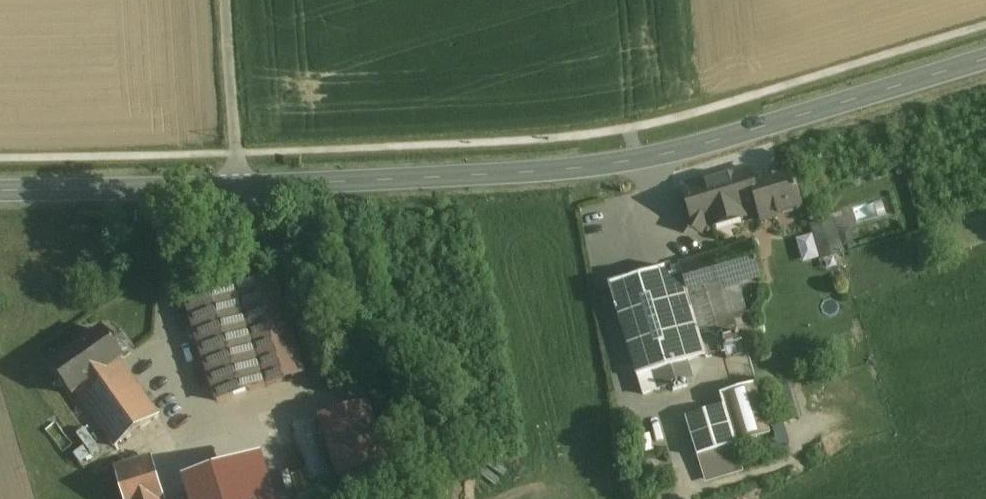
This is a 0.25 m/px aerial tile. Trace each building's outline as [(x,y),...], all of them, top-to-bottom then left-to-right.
[(748,170),(683,189),(692,219),(694,218),(705,224),(705,226),(759,211),(762,223),(801,211),(789,171),(751,182),(748,170)] [(824,257),(851,253),(845,217),(818,221),(824,257)] [(731,251),(678,267),(706,359),(724,353),(742,348),(741,346),(733,318),(724,291),(762,279),(752,245),(732,252),(731,251)] [(670,269),(608,288),(615,310),(616,310),(637,379),(653,374),(687,364),(706,359),(678,267),(670,269)] [(275,279),(236,291),(266,388),(305,376),(275,279)] [(236,291),(186,306),(216,403),(266,388),(236,291)] [(746,314),(733,318),(741,346),(754,342),(746,314)] [(103,332),(51,369),(71,397),(119,363),(123,361),(103,332)] [(742,348),(724,353),(727,361),(744,356),(742,348)] [(119,363),(75,394),(114,449),(158,417),(119,363)] [(687,364),(653,374),(659,391),(692,381),(687,364)] [(769,436),(754,387),(724,396),(739,445),(769,436)] [(790,389),(773,394),(782,426),(799,421),(790,389)] [(369,406),(320,421),(339,481),(388,466),(369,406)] [(724,408),(685,420),(697,458),(735,447),(724,408)] [(115,471),(123,498),(163,498),(152,460),(115,471)] [(187,483),(192,498),(254,498),(244,466),(187,483)]
